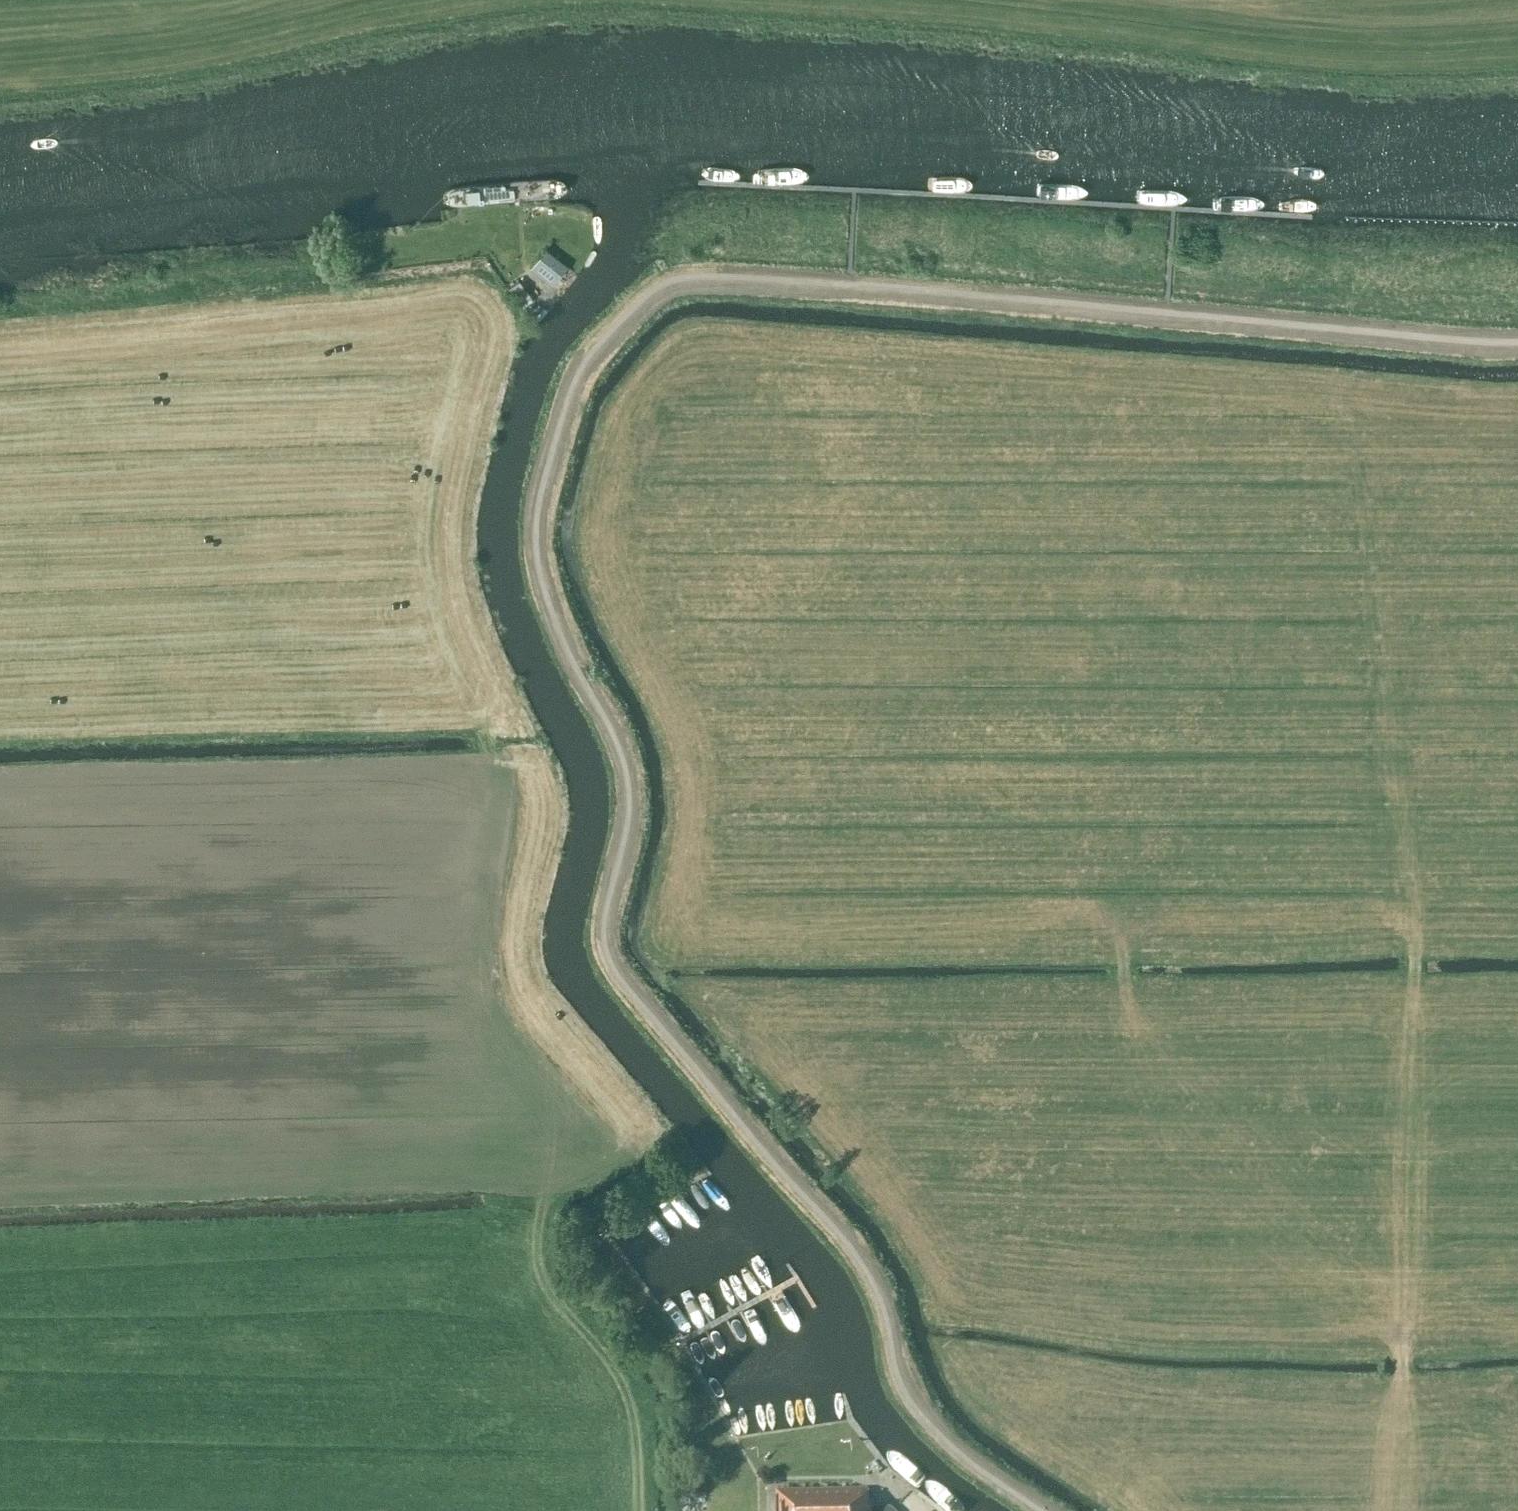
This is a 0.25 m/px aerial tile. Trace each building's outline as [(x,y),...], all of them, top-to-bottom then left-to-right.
[(546,249),(534,263),(537,266),(534,270),(542,277),(545,272),(554,280),(566,266),(546,249)] [(869,1491),(776,1493),(777,1510),(892,1510),(890,1510),(869,1510),(869,1491)]
